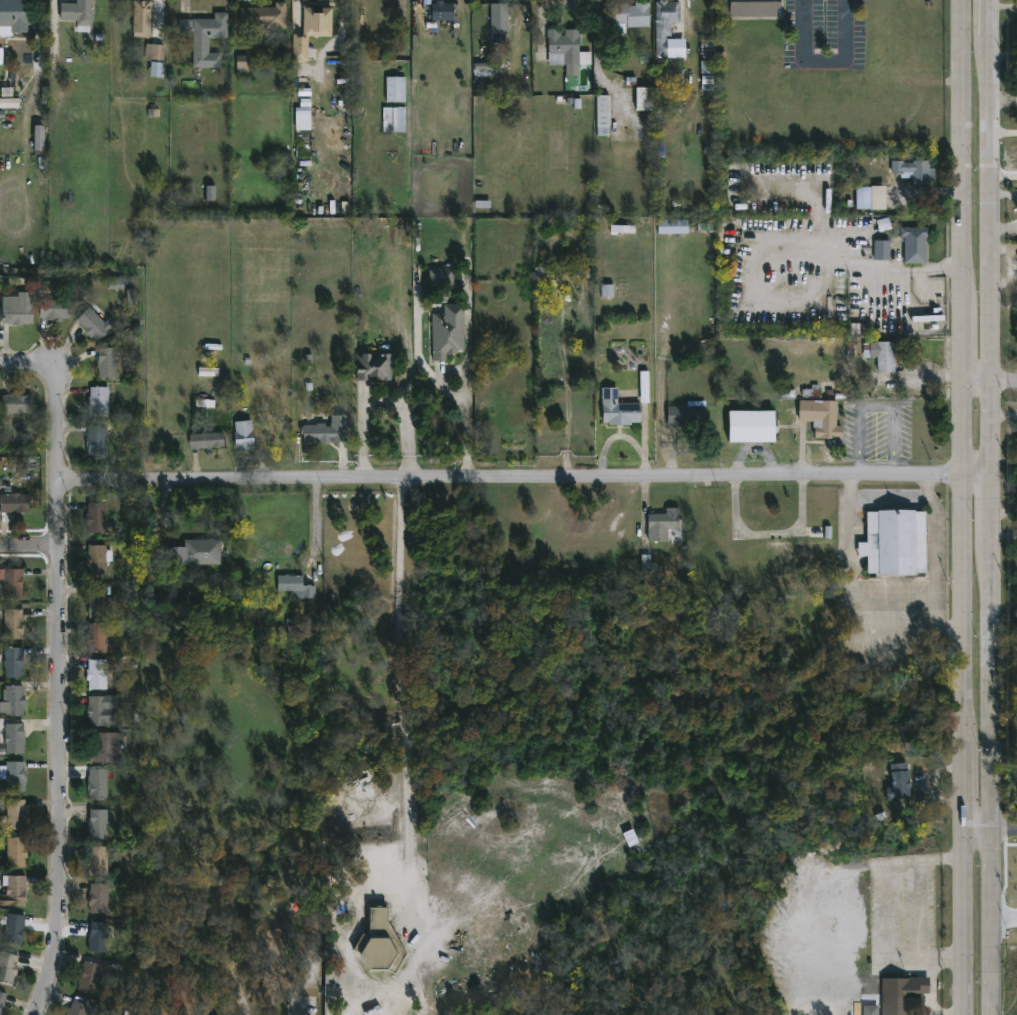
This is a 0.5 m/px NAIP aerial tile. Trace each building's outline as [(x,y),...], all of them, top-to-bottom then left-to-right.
[(13,36),(0,36),(0,0),(30,0),(30,32),(16,33),(16,27),(13,27),(13,36)] [(79,3),(79,0),(96,0),(95,24),(79,24),(79,21),(63,21),(63,3),(79,3)] [(154,37),(136,37),(137,0),(154,0),(154,37)] [(441,3),(451,4),(450,22),(428,21),(429,3),(433,4),(434,0),(441,1),(441,3)] [(658,2),(658,0),(666,0),(666,2),(678,2),(678,23),(669,23),(669,37),(664,37),(664,40),(670,40),(670,42),(682,42),(682,55),(654,57),(653,2),(658,2)] [(728,17),(729,0),(780,0),(780,7),(777,7),(777,17),(728,17)] [(283,27),(237,27),(237,7),(272,7),(272,2),(283,3),(283,27)] [(647,3),(648,27),(623,27),(623,34),(613,34),(613,20),(603,20),(602,4),(626,4),(626,6),(633,6),(633,3),(647,3)] [(502,33),(502,36),(496,36),(496,34),(488,34),(488,4),(507,4),(507,33),(502,33)] [(328,8),(328,37),(305,36),(304,62),(289,61),(290,33),(299,34),(300,7),(328,8)] [(225,13),(225,38),(206,38),(206,54),(218,54),(218,68),(196,68),(196,49),(190,49),(190,34),(179,34),(179,20),(212,19),(212,12),(225,13)] [(579,30),(579,38),(577,38),(576,52),(589,52),(589,65),(577,64),(576,77),(563,76),(564,65),(546,65),(546,30),(559,30),(559,35),(562,35),(562,29),(579,30)] [(508,44),(508,33),(499,33),(500,45),(508,44)] [(167,45),(165,78),(153,77),(154,61),(146,61),(148,43),(167,45)] [(248,56),(236,56),(237,73),(249,73),(248,56)] [(713,74),(713,62),(701,62),(701,74),(713,74)] [(669,108),(654,108),(654,73),(669,73),(669,108)] [(713,77),(701,76),(701,85),(713,85),(713,77)] [(403,102),(384,102),(383,77),(402,77),(403,102)] [(649,111),(632,111),(633,88),(649,88),(649,111)] [(606,126),(594,126),(595,96),(606,96),(606,126)] [(381,135),(374,135),(374,127),(381,127),(381,108),(404,107),(405,132),(381,133),(381,135)] [(308,131),(293,131),(293,108),(308,108),(308,131)] [(34,151),(44,151),(44,126),(34,126),(34,151)] [(928,161),(928,169),(933,169),(933,178),(928,179),(928,183),(911,183),(911,179),(899,179),(899,174),(890,174),(890,161),(901,161),(901,163),(928,161)] [(214,201),(215,187),(206,186),(205,201),(214,201)] [(869,209),(854,209),(854,187),(869,187),(869,209)] [(685,234),(655,234),(655,220),(685,220),(685,234)] [(928,228),(928,239),(924,238),(923,265),(902,264),(902,238),(898,238),(899,227),(928,228)] [(873,260),(889,261),(890,241),(874,241),(873,260)] [(428,270),(431,289),(456,286),(453,267),(428,270)] [(108,290),(124,289),(124,277),(108,278),(108,290)] [(613,285),(601,285),(601,298),(614,297),(613,285)] [(127,290),(127,305),(136,305),(135,290),(127,290)] [(26,324),(26,326),(4,324),(5,297),(19,297),(19,293),(36,293),(35,324),(26,324)] [(73,301),(72,319),(40,317),(41,303),(44,303),(44,299),(73,301)] [(92,307),(106,323),(112,317),(120,326),(101,344),(95,337),(93,338),(85,330),(86,328),(79,320),(92,307)] [(444,315),(443,319),(461,319),(461,351),(453,350),(453,355),(444,355),(443,362),(430,362),(431,314),(444,315)] [(892,342),(892,373),(875,373),(875,358),(862,358),(862,344),(892,342)] [(120,368),(120,377),(101,379),(99,356),(101,356),(100,349),(125,347),(126,359),(120,360),(120,368)] [(387,354),(386,382),(377,380),(377,382),(371,382),(371,379),(366,379),(366,382),(357,382),(357,374),(350,374),(350,372),(359,372),(359,355),(387,354)] [(217,368),(198,368),(198,376),(217,377),(217,368)] [(110,387),(110,390),(115,390),(115,402),(111,402),(111,416),(93,416),(93,413),(91,413),(92,388),(110,387)] [(615,388),(615,403),(638,403),(638,423),(628,423),(628,426),(605,426),(605,423),(600,423),(600,388),(615,388)] [(26,394),(26,396),(34,396),(34,414),(4,414),(4,395),(26,394)] [(840,425),(840,439),(812,437),(813,427),(811,427),(811,420),(797,419),(798,399),(835,401),(834,425),(840,425)] [(703,425),(665,425),(665,405),(677,405),(677,403),(686,403),(686,400),(703,400),(703,425)] [(770,440),(725,440),(725,409),(770,409),(770,440)] [(344,414),(344,442),(300,440),(298,426),(314,425),(314,422),(323,422),(323,425),(328,425),(328,414),(344,414)] [(250,446),(232,447),(232,420),(249,420),(250,446)] [(103,453),(84,453),(84,424),(102,424),(103,453)] [(220,446),(186,448),(186,433),(219,431),(220,446)] [(22,492),(22,494),(32,494),(32,512),(2,512),(3,494),(22,492)] [(110,532),(90,532),(90,502),(98,502),(98,494),(110,494),(110,532)] [(665,541),(645,540),(646,513),(663,513),(663,507),(677,507),(677,529),(665,528),(665,541)] [(912,509),(912,510),(922,510),(922,571),(911,571),(911,573),(874,573),(874,571),(864,571),(864,555),(855,555),(855,541),(864,541),(864,511),(874,511),(874,508),(912,509)] [(216,539),(216,567),(160,566),(161,545),(180,546),(180,538),(216,539)] [(109,544),(109,574),(90,574),(90,566),(89,566),(90,544),(109,544)] [(24,585),(24,598),(6,598),(6,589),(5,589),(5,568),(26,568),(26,585),(24,585)] [(314,585),(313,599),(288,599),(289,591),(275,590),(275,574),(300,575),(300,585),(314,585)] [(111,586),(110,616),(91,616),(90,586),(111,586)] [(25,609),(26,634),(25,634),(25,638),(7,638),(7,609),(25,609)] [(109,622),(109,653),(90,653),(90,646),(89,646),(90,622),(109,622)] [(25,647),(25,655),(27,655),(26,676),(7,676),(7,647),(25,647)] [(108,658),(108,688),(91,688),(91,680),(89,680),(90,658),(108,658)] [(26,685),(26,695),(28,695),(28,706),(26,706),(26,715),(7,715),(7,713),(1,713),(1,701),(4,701),(4,689),(7,689),(7,685),(26,685)] [(117,706),(117,725),(91,725),(91,717),(89,717),(90,696),(125,694),(125,706),(117,706)] [(27,745),(27,753),(8,752),(8,723),(26,724),(25,745),(27,745)] [(125,762),(91,763),(91,732),(124,732),(125,762)] [(27,761),(27,772),(29,772),(29,782),(27,782),(27,791),(8,791),(8,779),(1,779),(1,765),(7,766),(7,761),(27,761)] [(910,800),(908,763),(890,764),(891,788),(886,788),(886,801),(910,800)] [(110,769),(110,799),(92,799),(92,790),(90,790),(91,769),(110,769)] [(28,829),(8,829),(8,799),(28,800),(28,829)] [(110,839),(91,839),(91,825),(93,825),(93,809),(110,809),(110,839)] [(28,838),(28,848),(30,848),(28,866),(9,866),(9,853),(0,853),(0,842),(9,842),(9,837),(28,838)] [(112,875),(91,875),(91,846),(112,846),(112,875)] [(10,909),(0,908),(0,894),(9,894),(10,875),(29,875),(28,905),(10,905),(10,909)] [(111,883),(111,913),(93,913),(93,906),(91,906),(92,883),(111,883)] [(380,907),(387,908),(387,922),(405,952),(392,974),(386,971),(367,970),(357,953),(352,950),(361,933),(368,936),(368,907),(375,908),(375,905),(380,905),(380,907)] [(28,915),(26,927),(27,928),(24,945),(6,943),(8,925),(1,924),(2,918),(8,918),(9,913),(28,915)] [(111,923),(109,952),(90,951),(91,937),(93,937),(94,922),(111,923)] [(13,984),(0,982),(0,964),(1,958),(0,958),(3,951),(20,955),(18,965),(20,966),(18,976),(15,976),(13,984)] [(104,964),(98,993),(80,989),(86,961),(104,964)] [(909,1002),(909,1014),(879,1014),(879,978),(927,976),(927,994),(917,994),(917,1002),(909,1002)] [(10,994),(3,1014),(0,1014),(0,991),(10,994)] [(93,1007),(90,1014),(69,1014),(71,1009),(72,1010),(76,1000),(78,1001),(80,995),(94,1000),(92,1006),(93,1007)]
